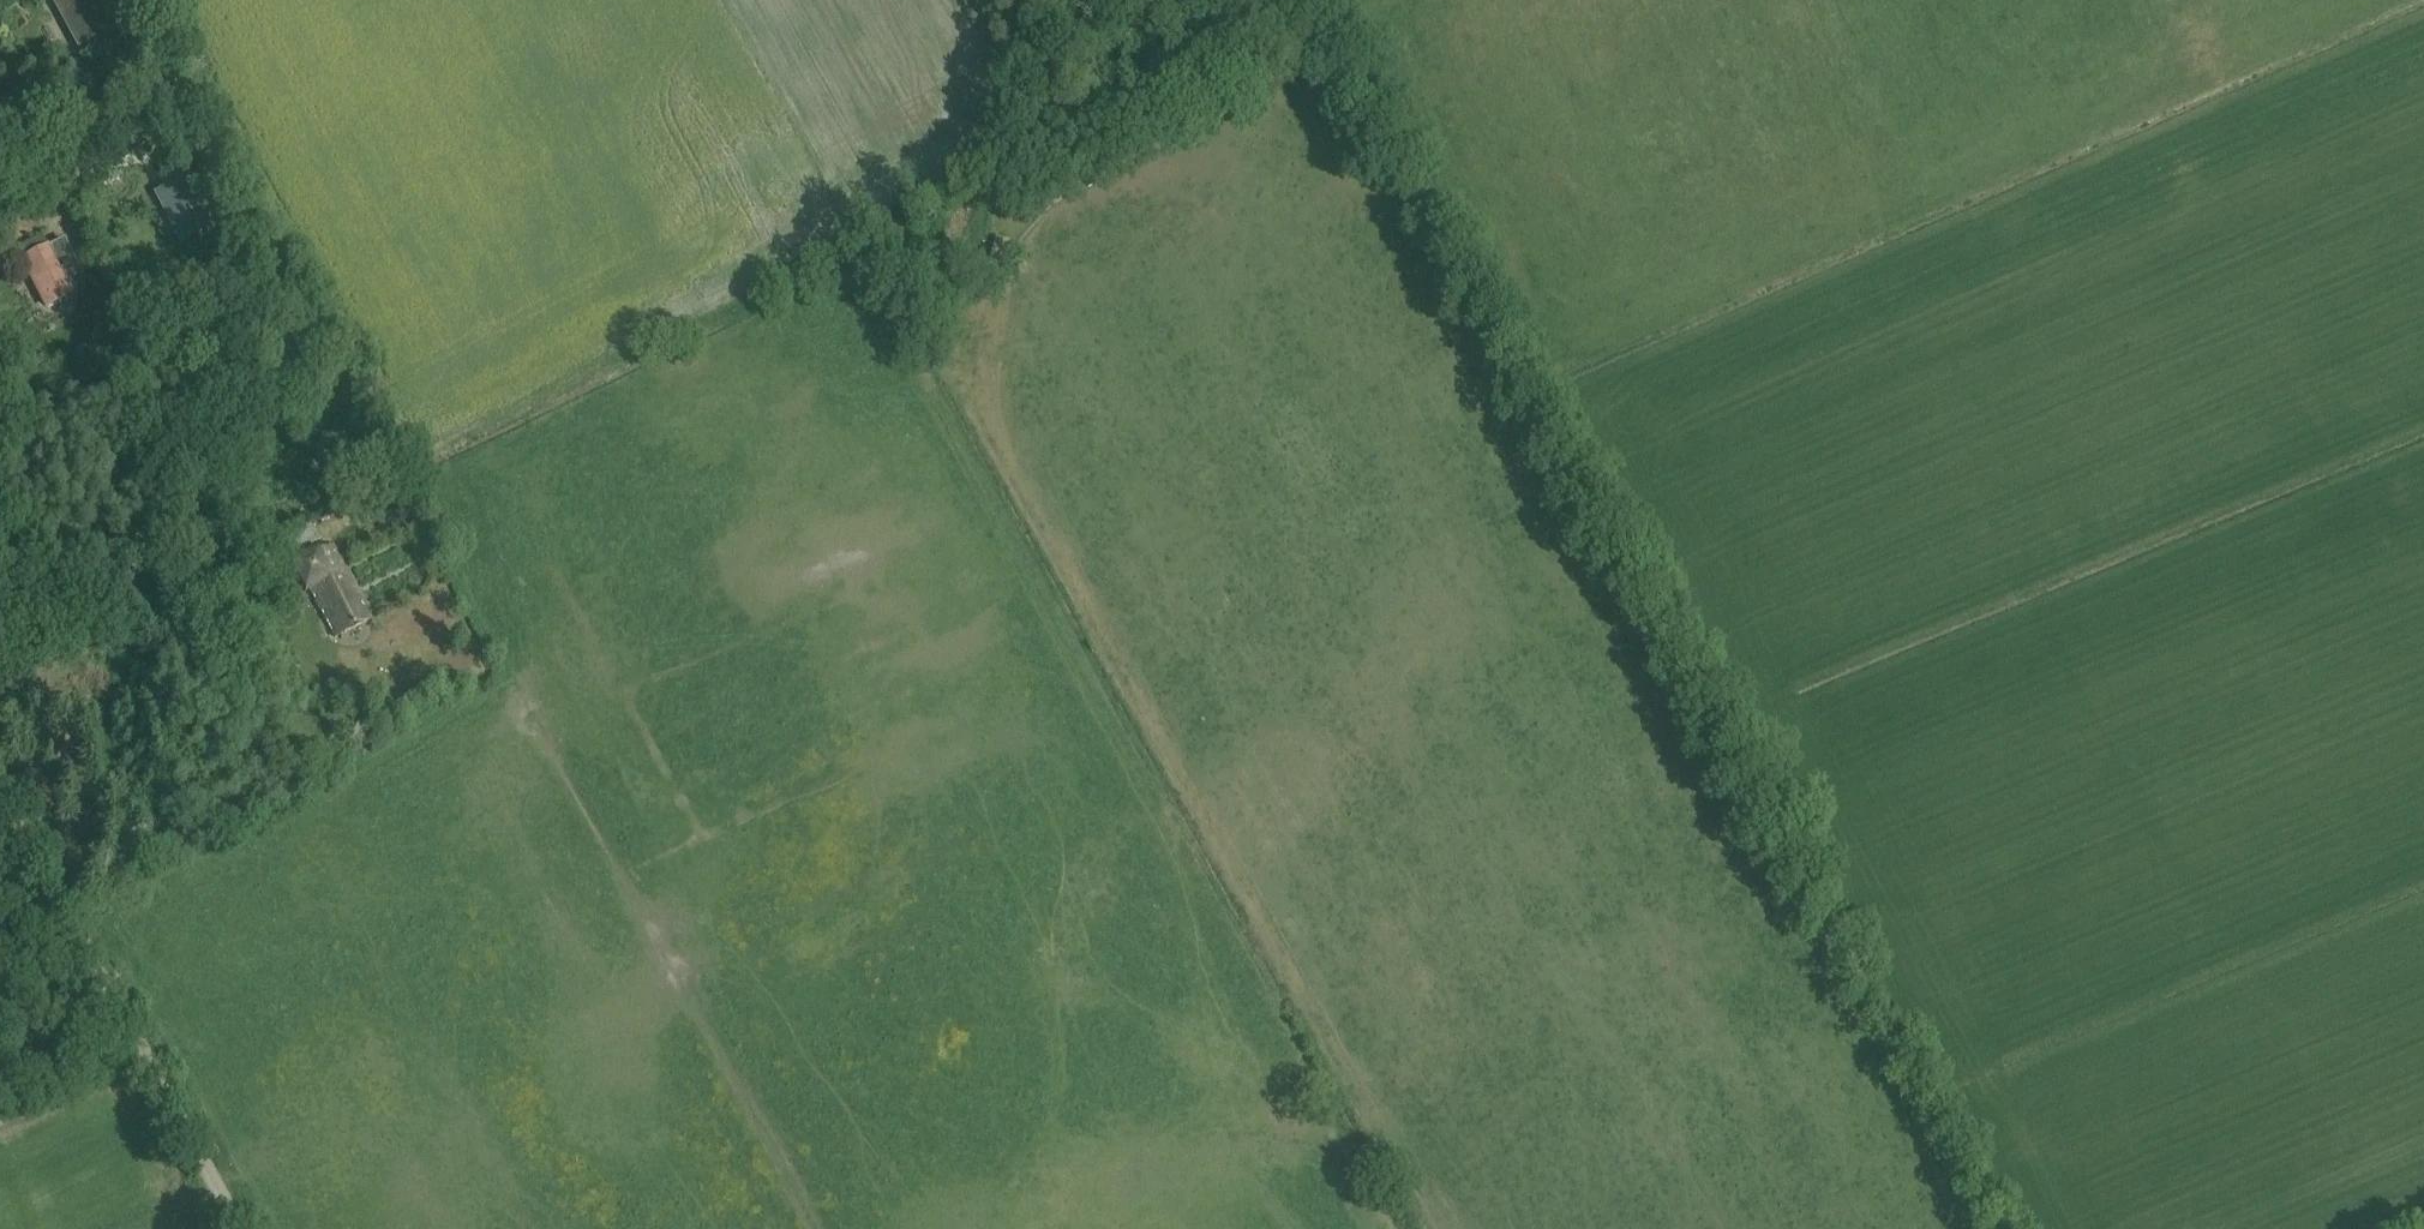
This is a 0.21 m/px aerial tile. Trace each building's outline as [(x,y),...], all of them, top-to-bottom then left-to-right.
[(117,25),(109,9),(96,16),(87,0),(63,0),(55,4),(78,46),(117,25)] [(181,243),(208,229),(184,182),(190,179),(183,166),(161,176),(170,195),(160,200),(181,243)] [(46,307),(73,293),(59,266),(77,256),(68,239),(23,262),(46,307)] [(335,638),(371,619),(333,547),(292,567),(305,592),(310,590),(335,638)]
